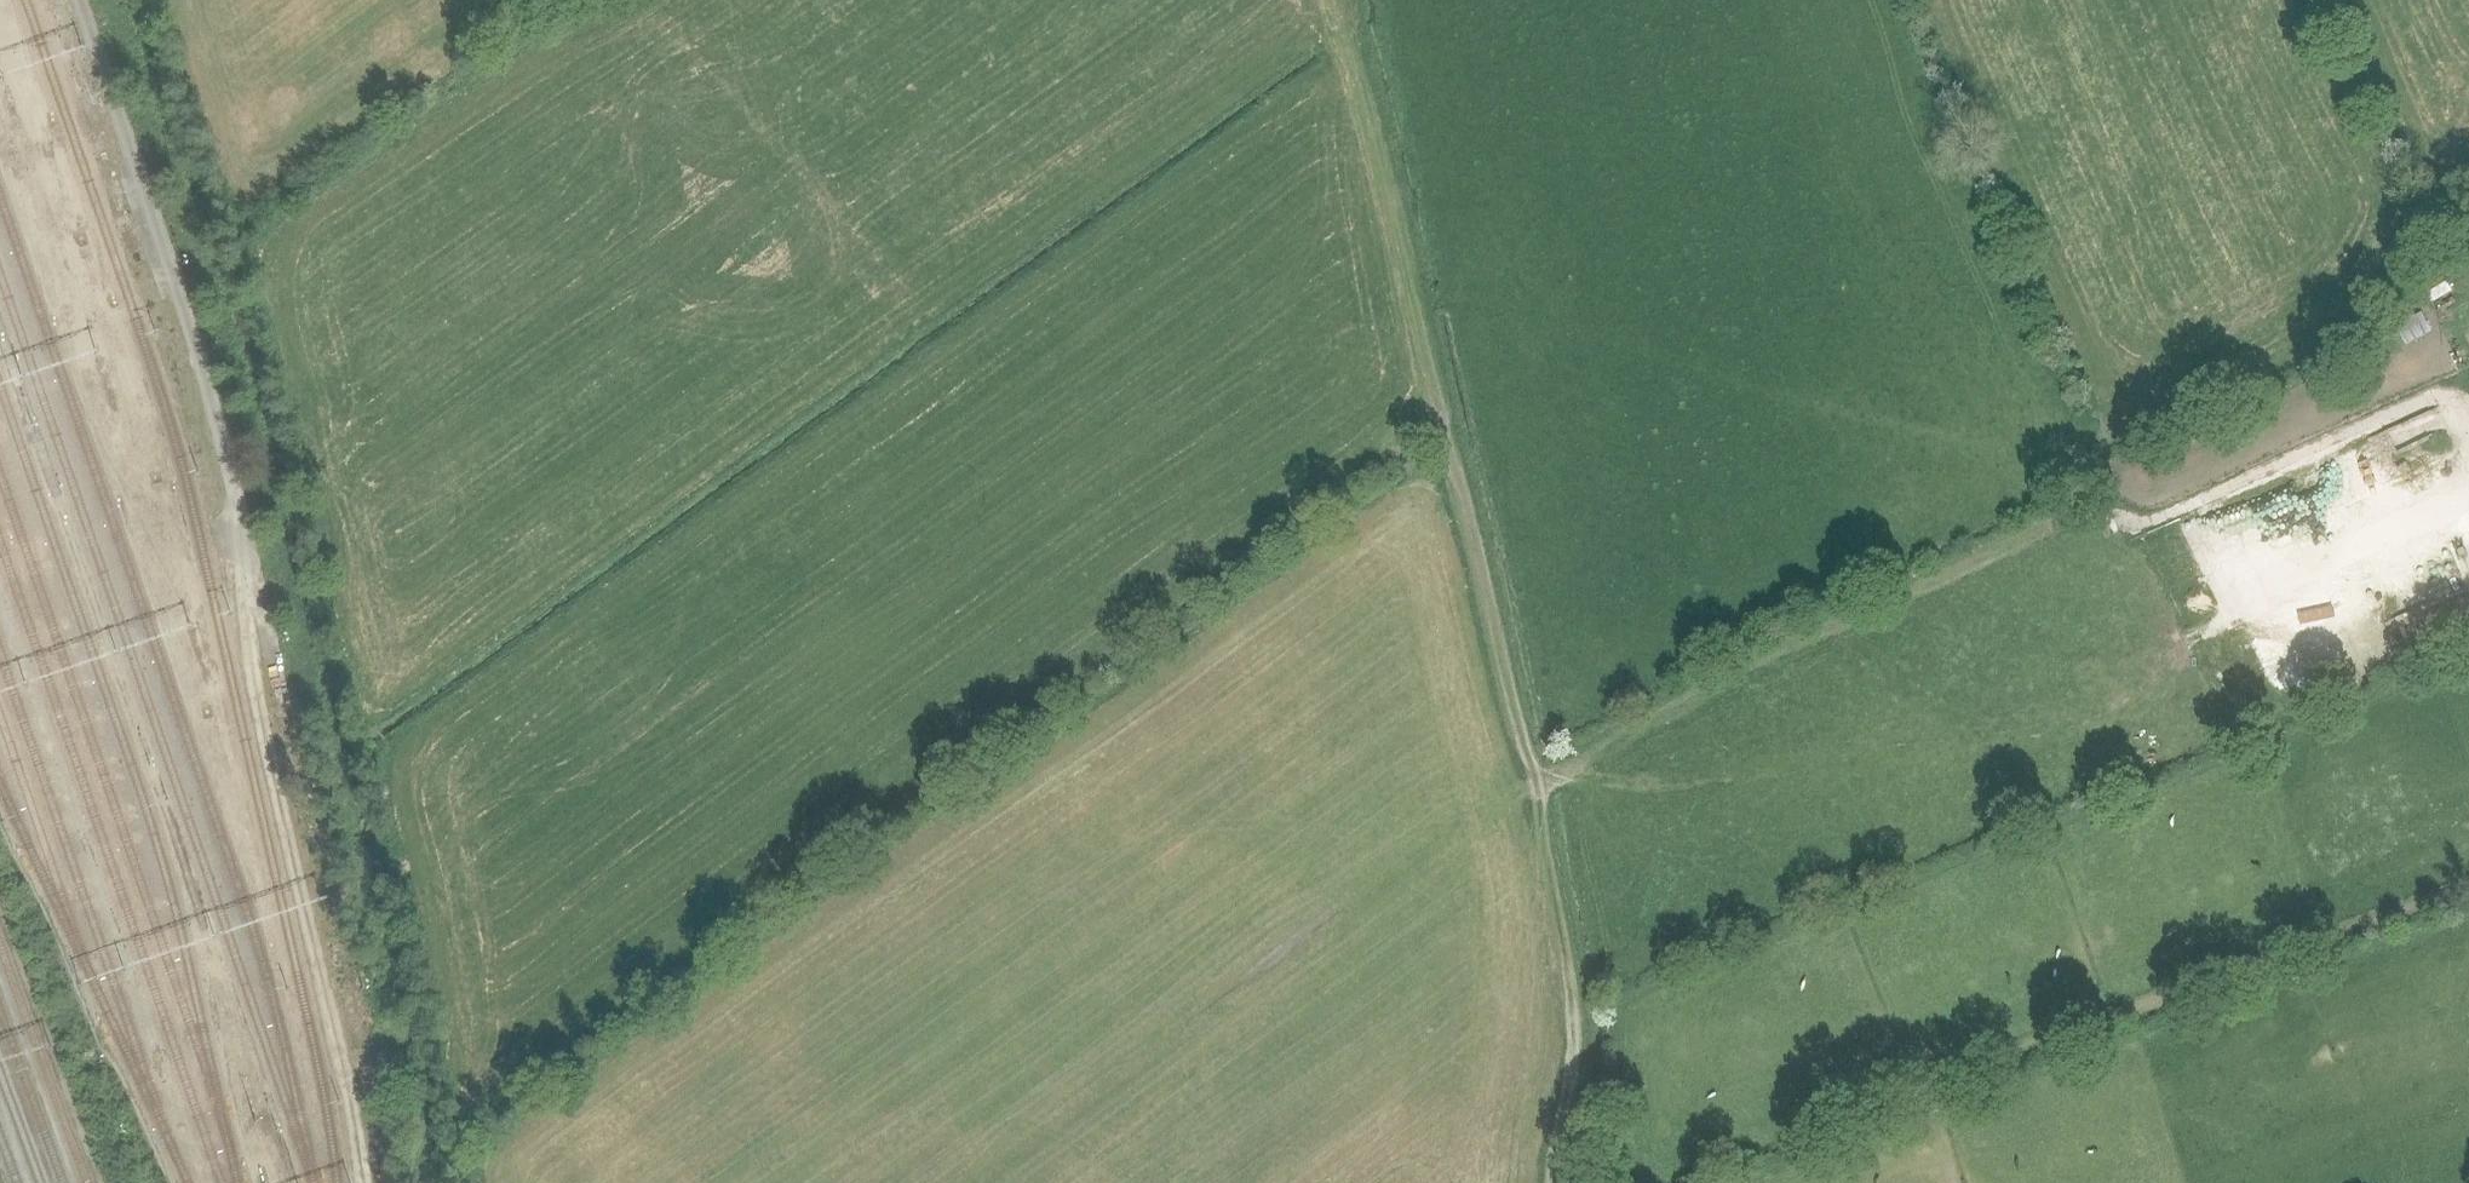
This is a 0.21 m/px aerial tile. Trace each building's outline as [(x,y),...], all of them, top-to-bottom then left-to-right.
[(2420,313),(2395,325),(2405,344),(2430,332),(2420,313)]
